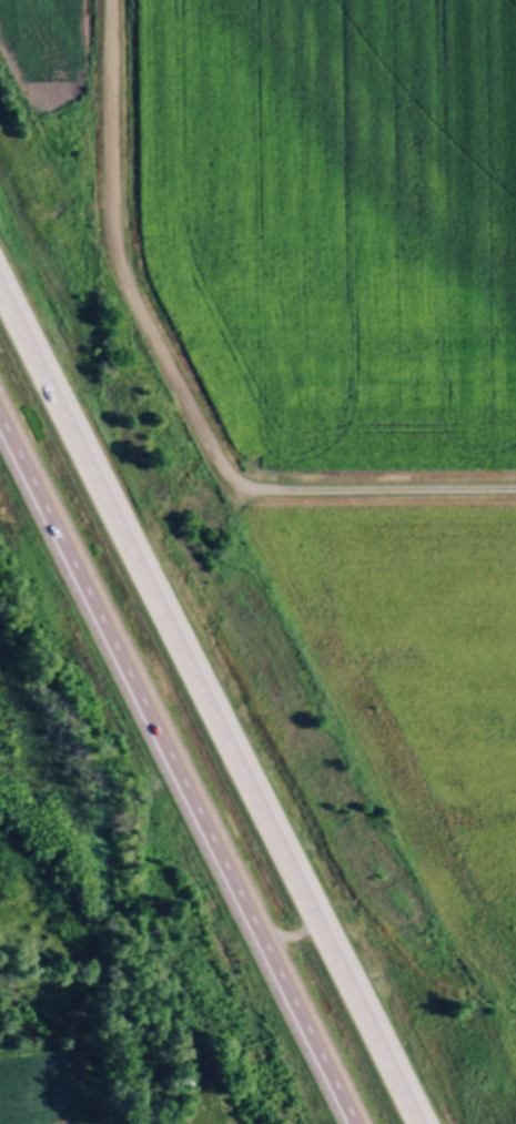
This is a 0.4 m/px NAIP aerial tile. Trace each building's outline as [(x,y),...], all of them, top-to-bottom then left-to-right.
[(191,1074),(179,1074),(179,1086),(191,1085),(191,1074)]
